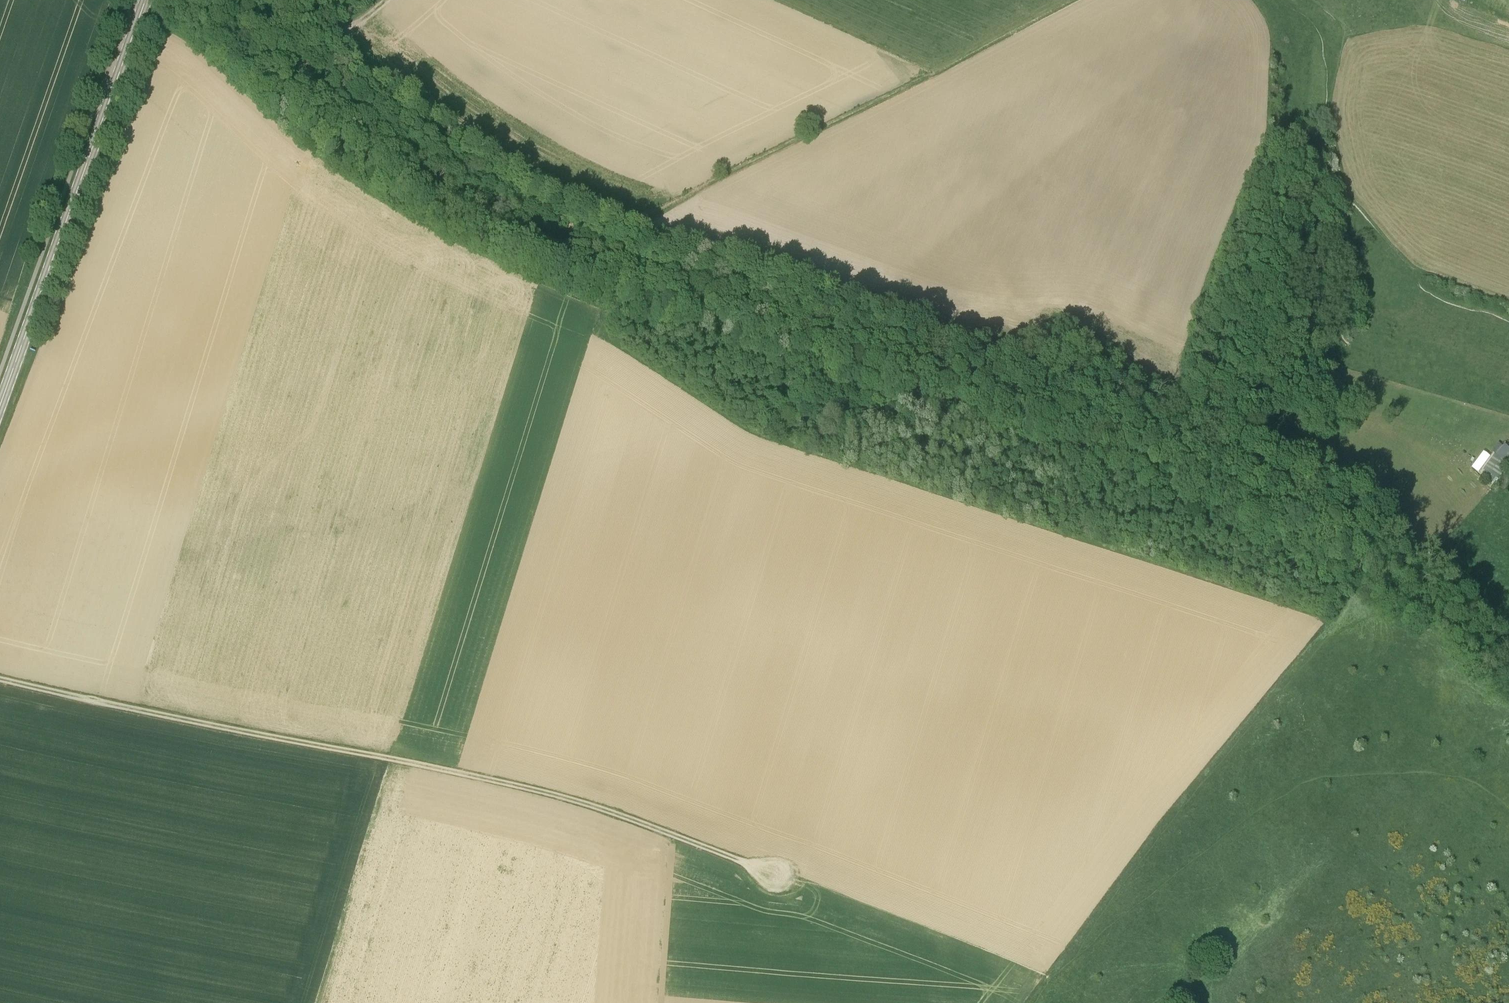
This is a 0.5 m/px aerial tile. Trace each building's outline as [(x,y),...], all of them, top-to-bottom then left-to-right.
[(1497,453),(1504,446),(1500,443),(1494,450),(1497,453)] [(1485,471),(1496,478),(1499,481),(1508,466),(1508,465),(1508,449),(1505,445),(1503,447),(1496,455),(1495,454),(1483,470),(1485,471)] [(1480,471),(1491,457),(1484,452),(1473,466),(1480,471)]
